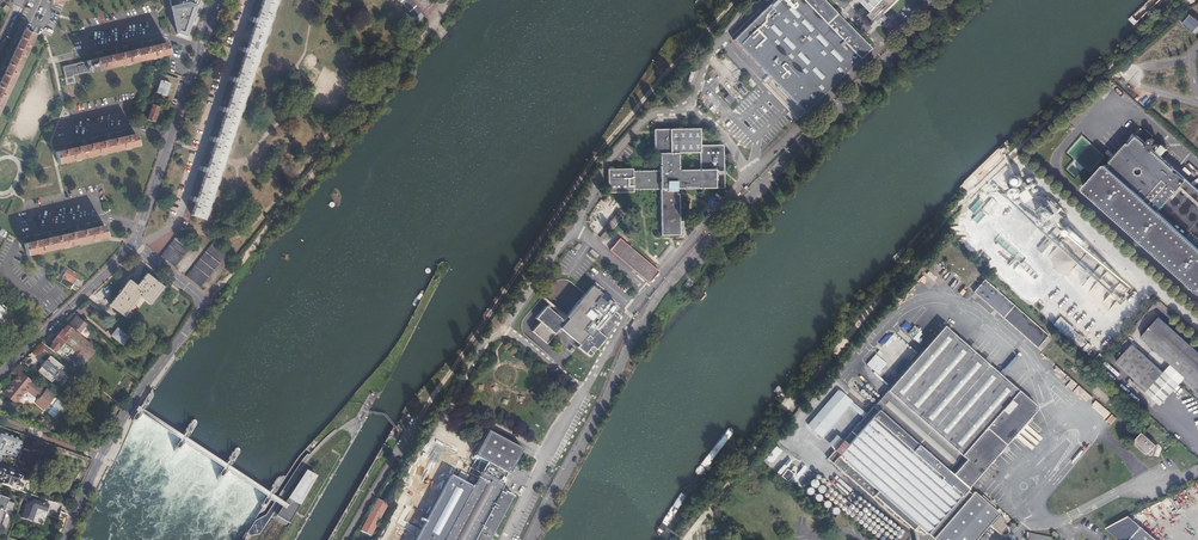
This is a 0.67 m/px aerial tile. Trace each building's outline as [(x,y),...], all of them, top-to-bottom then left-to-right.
[(170,2),(176,34),(188,37),(200,0),(178,0),(170,2)] [(277,0),(263,0),(257,18),(256,18),(254,22),(255,22),(247,48),(246,47),(244,52),(245,52),(237,78),(236,78),(234,82),(235,83),(227,108),(226,108),(224,112),(225,113),(217,138),(216,137),(214,142),(215,142),(207,168),(206,167),(204,172),(205,172),(197,197),(196,197),(194,201),(196,202),(191,215),(204,219),(208,208),(250,81),(277,0)] [(412,0),(399,0),(415,18),(422,11),(412,0)] [(822,0),(771,0),(730,40),(802,113),(869,48),(822,0)] [(871,11),(867,14),(875,23),(899,0),(860,0),(871,11)] [(1196,34),(1197,32),(1197,22),(1186,11),(1179,20),(1194,33),(1194,32),(1196,34)] [(20,40),(18,45),(8,67),(6,71),(0,84),(0,110),(35,34),(25,30),(20,40)] [(99,58),(87,61),(90,72),(169,54),(167,43),(154,46),(149,47),(129,51),(124,53),(104,57),(99,58)] [(1132,62),(1129,59),(1117,69),(1119,71),(1122,69),(1122,70),(1132,62)] [(65,78),(90,72),(87,61),(74,64),(75,69),(70,70),(69,65),(63,67),(65,78)] [(166,103),(168,103),(172,91),(177,79),(161,74),(159,80),(160,81),(156,92),(155,92),(153,98),(166,103)] [(729,94),(724,98),(730,104),(734,100),(729,94)] [(173,112),(175,106),(168,103),(166,103),(164,109),(173,112)] [(159,106),(152,104),(147,119),(154,122),(159,106)] [(1109,158),(1117,149),(1118,150),(1125,142),(1126,143),(1134,135),(1118,121),(1096,145),(1109,158)] [(1109,158),(1111,159),(1106,165),(1104,163),(1103,163),(1101,164),(1083,185),(1082,186),(1082,187),(1083,188),(1083,189),(1084,190),(1194,288),(1195,289),(1196,289),(1197,289),(1197,288),(1197,191),(1183,178),(1183,176),(1158,154),(1161,151),(1155,145),(1156,144),(1156,143),(1155,142),(1154,141),(1153,141),(1152,142),(1150,141),(1151,140),(1151,139),(1151,138),(1151,137),(1150,136),(1150,135),(1149,135),(1150,135),(1150,133),(1143,127),(1142,128),(1135,136),(1134,135),(1126,143),(1125,142),(1118,150),(1117,149),(1109,158)] [(631,193),(632,190),(658,190),(659,236),(678,236),(676,189),(723,188),(722,146),(699,145),(698,129),(652,130),(652,154),(658,154),(657,171),(631,171),(631,169),(605,170),(606,193),(631,193)] [(73,148),(68,149),(56,152),(58,163),(138,145),(135,134),(123,137),(118,138),(98,143),(93,144),(73,148)] [(1068,153),(1080,162),(1082,159),(1088,163),(1094,167),(1103,156),(1091,147),(1088,150),(1077,142),(1068,153)] [(1186,166),(1183,169),(1190,175),(1193,173),(1186,166)] [(969,210),(974,214),(984,202),(979,198),(969,210)] [(1007,205),(1003,202),(1000,205),(991,198),(982,209),(989,215),(996,207),(1001,211),(1007,205)] [(1048,220),(1058,209),(1048,199),(1038,211),(1048,220)] [(1065,215),(1058,209),(1048,220),(1055,226),(1065,215)] [(972,219),(977,223),(984,214),(980,210),(972,219)] [(24,243),(26,254),(107,237),(104,225),(92,228),(87,229),(66,234),(62,235),(41,239),(36,240),(24,243)] [(1042,243),(1047,247),(1061,230),(1057,227),(1042,243)] [(181,231),(161,256),(174,267),(194,242),(181,231)] [(1014,256),(1018,251),(998,236),(994,241),(1014,256)] [(657,273),(618,239),(608,250),(647,284),(657,273)] [(186,276),(200,287),(228,252),(214,241),(186,276)] [(1014,258),(1008,264),(1013,270),(1019,264),(1014,258)] [(1072,275),(1080,279),(1085,269),(1077,264),(1072,275)] [(68,268),(59,282),(69,289),(78,275),(68,268)] [(1033,278),(1036,274),(1030,269),(1027,272),(1033,278)] [(22,282),(29,275),(26,272),(19,279),(22,282)] [(109,306),(122,316),(137,297),(144,302),(148,306),(162,288),(146,276),(136,287),(129,281),(109,306)] [(982,279),(971,292),(1036,348),(1047,335),(982,279)] [(955,289),(957,290),(961,286),(963,288),(959,293),(962,296),(967,289),(960,283),(955,289)] [(616,308),(589,285),(559,321),(543,307),(533,319),(538,323),(530,332),(545,344),(557,329),(577,345),(575,348),(588,359),(605,339),(596,332),(616,308)] [(1113,309),(1116,300),(1125,304),(1128,297),(1122,295),(1122,293),(1101,286),(1098,293),(1094,292),(1091,301),(1113,309)] [(1042,310),(1095,357),(1099,353),(1045,306),(1042,310)] [(88,325),(76,315),(69,324),(79,332),(85,325),(87,326),(88,325)] [(1171,364),(1184,377),(1197,389),(1197,351),(1159,316),(1140,337),(1171,364)] [(93,346),(67,325),(63,330),(62,330),(53,341),(53,342),(49,348),(51,350),(61,358),(69,347),(83,358),(90,350),(93,352),(94,350),(92,348),(93,346)] [(943,326),(882,396),(976,477),(979,474),(981,471),(1036,407),(943,326)] [(127,337),(117,328),(111,336),(121,344),(127,337)] [(1147,390),(1163,373),(1131,344),(1115,362),(1147,390)] [(63,367),(50,356),(46,360),(46,359),(41,365),(41,366),(38,371),(51,382),(54,379),(56,381),(63,372),(61,370),(63,367)] [(1165,371),(1178,383),(1181,380),(1184,377),(1171,364),(1168,368),(1165,371)] [(21,371),(6,390),(18,400),(27,388),(35,395),(38,391),(41,394),(36,401),(45,408),(55,395),(58,398),(63,402),(65,403),(67,401),(54,390),(50,387),(48,389),(46,388),(44,390),(21,371)] [(1176,384),(1178,383),(1165,371),(1163,373),(1176,384)] [(1176,384),(1163,373),(1147,390),(1146,392),(1159,404),(1176,384)] [(18,400),(6,390),(4,392),(16,402),(18,400)] [(805,427),(819,439),(851,402),(837,390),(805,427)] [(45,408),(43,410),(47,412),(58,398),(55,395),(45,408)] [(882,396),(879,400),(827,459),(871,498),(873,496),(912,530),(913,528),(918,532),(919,531),(923,535),(925,533),(926,534),(927,533),(935,539),(975,539),(990,523),(991,525),(991,526),(999,533),(1000,532),(1002,534),(1003,534),(1004,534),(1005,534),(1006,534),(1007,533),(1007,532),(1007,531),(1007,530),(1006,528),(1007,527),(1002,522),(1004,519),(1000,515),(998,518),(996,517),(994,519),(994,518),(998,513),(974,491),(972,494),(966,489),(976,477),(882,396)] [(388,539),(493,539),(515,500),(503,493),(506,486),(504,485),(522,451),(488,432),(474,456),(488,464),(473,490),(451,477),(459,463),(437,451),(388,539)] [(1135,442),(1151,456),(1152,457),(1153,457),(1154,457),(1154,456),(1155,456),(1156,455),(1158,446),(1143,433),(1135,442)] [(2,457),(5,451),(15,455),(20,441),(0,434),(0,456),(2,457)] [(793,465),(790,470),(787,468),(781,477),(789,481),(797,468),(793,465)] [(1,483),(17,489),(21,476),(15,474),(14,474),(6,471),(0,468),(0,479),(2,480),(1,483)] [(880,539),(896,539),(903,531),(857,494),(851,501),(830,485),(832,482),(817,471),(803,490),(836,517),(842,509),(880,539)] [(304,474),(277,515),(289,522),(315,481),(304,474)] [(4,512),(6,512),(7,509),(12,511),(15,504),(8,501),(8,499),(0,496),(0,523),(4,512)] [(387,506),(376,500),(359,532),(371,538),(373,534),(387,506)] [(45,511),(47,505),(32,501),(24,504),(20,518),(32,522),(37,508),(45,511)] [(9,519),(4,517),(0,526),(0,527),(5,529),(9,519)] [(1126,539),(1156,539),(1141,527),(1136,533),(1133,531),(1126,539)]
